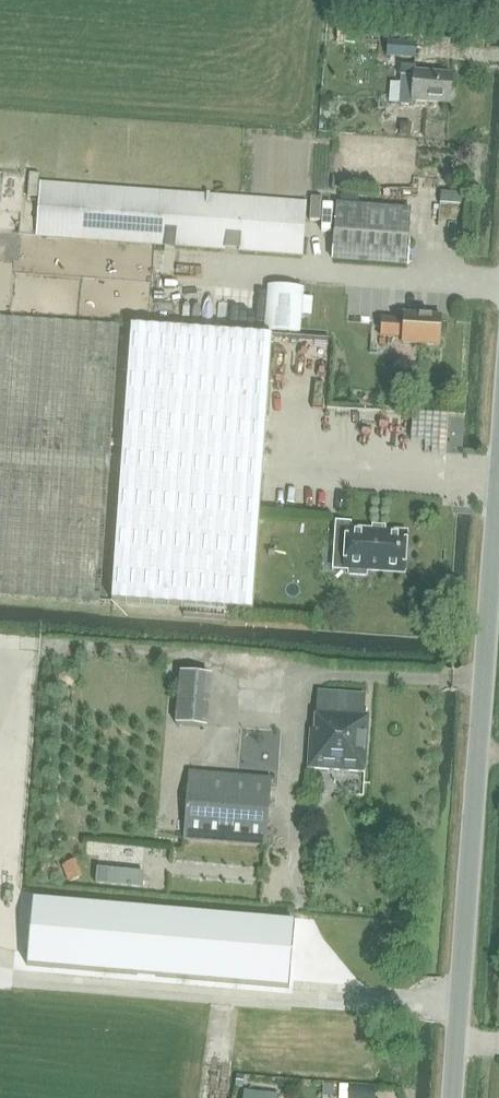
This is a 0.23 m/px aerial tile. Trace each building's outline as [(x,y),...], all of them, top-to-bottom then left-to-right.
[(389,42),(388,57),(416,58),(417,43),(389,42)] [(402,68),(399,105),(410,105),(416,101),(450,104),(452,74),(418,71),(418,70),(402,68)] [(401,133),(410,133),(411,124),(402,123),(401,133)] [(29,173),(27,196),(36,197),(39,174),(29,173)] [(37,236),(302,255),(306,203),(40,183),(37,236)] [(311,199),(310,222),(320,222),(321,199),(311,199)] [(332,264),(406,269),(410,210),(356,206),(339,205),(336,205),(332,264)] [(268,287),(265,330),(300,333),(303,289),(268,287)] [(358,297),(357,315),(377,316),(378,299),(358,297)] [(404,314),(404,320),(382,319),(381,335),(403,337),(402,344),(440,346),(442,316),(404,314)] [(101,601),(121,327),(0,318),(0,593),(101,601)] [(113,601),(256,612),(274,345),(130,335),(113,601)] [(402,573),(405,534),(350,531),(350,524),(337,523),(335,549),(337,549),(347,550),(346,569),(350,569),(349,576),(366,577),(367,570),(402,573)] [(181,668),(177,722),(204,724),(208,670),(181,668)] [(318,693),(315,731),(311,730),(309,768),(365,773),(370,696),(318,693)] [(185,837),(266,845),(273,777),(192,769),(185,837)] [(69,882),(83,877),(77,861),(63,866),(69,882)] [(31,901),(26,965),(288,988),(293,923),(31,901)] [(235,1085),(243,1086),(244,1075),(237,1074),(235,1085)] [(332,1095),(333,1083),(323,1083),(322,1095),(332,1096),(332,1095)] [(279,1093),(244,1088),(243,1097),(278,1097),(279,1093)]
